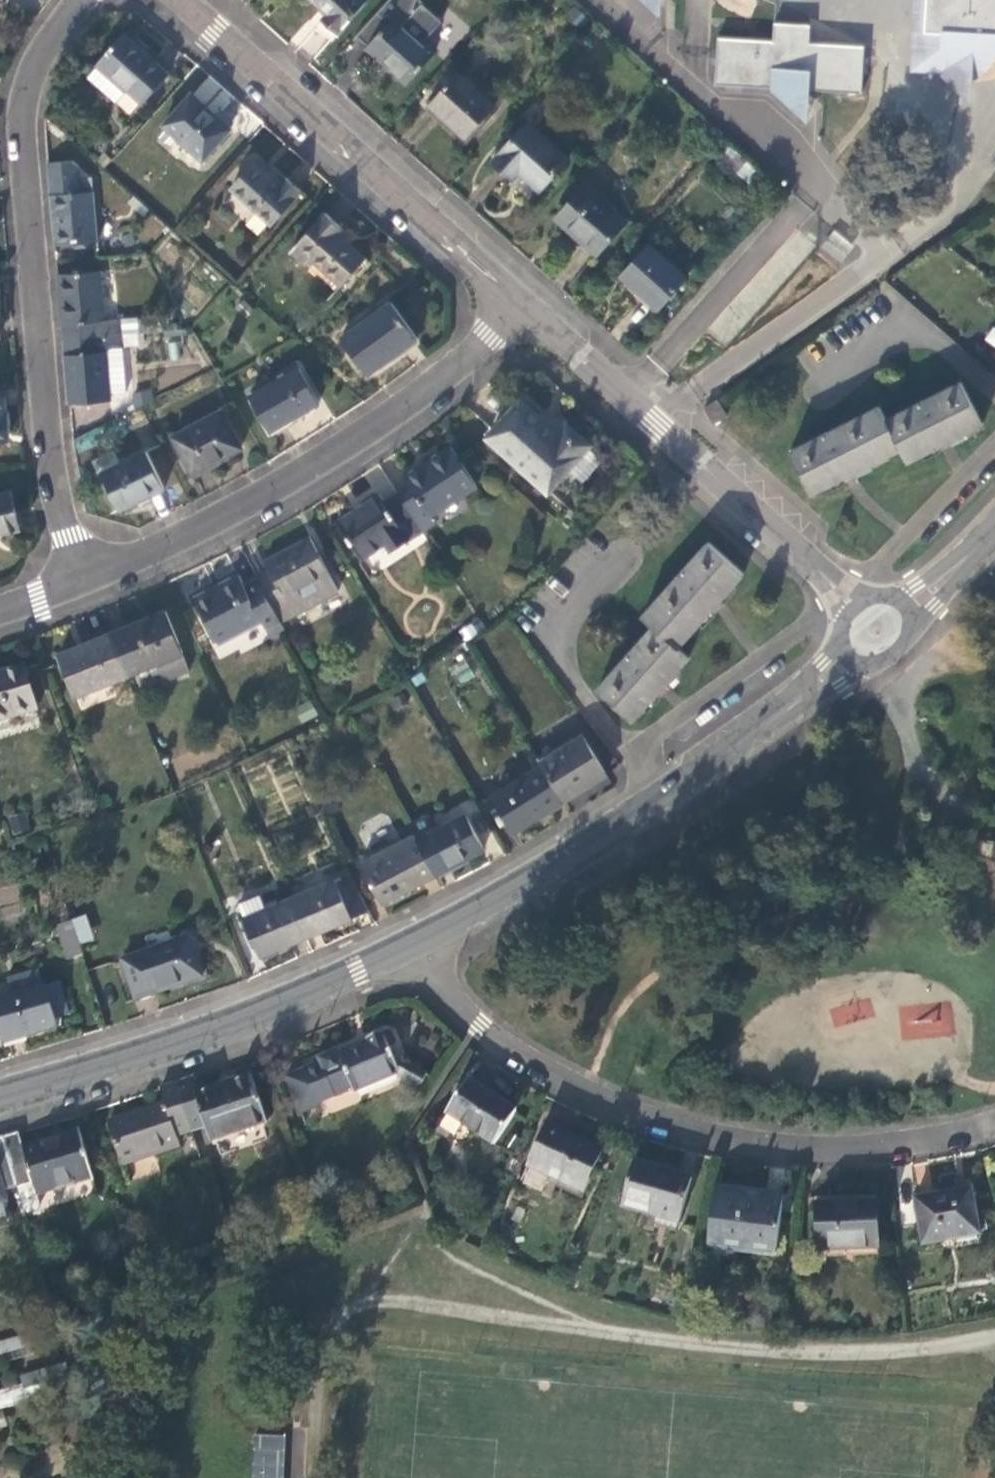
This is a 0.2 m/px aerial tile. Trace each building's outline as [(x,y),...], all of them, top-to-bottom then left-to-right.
[(340,33),(368,1),(367,0),(319,0),(331,10),(324,19),(340,33)] [(422,0),(390,0),(359,35),(371,46),(369,48),(388,64),(389,62),(401,72),(399,75),(409,83),(435,53),(423,42),(442,20),(422,2),(424,1),(422,0)] [(968,74),(942,49),(943,32),(926,31),(927,0),(918,0),(914,70),(941,71),(967,95),(968,74)] [(926,31),(943,32),(942,49),(968,74),(994,46),(994,0),(927,0),(926,31)] [(770,87),(791,106),(806,90),(832,91),(862,93),(865,45),(810,42),(811,24),(774,21),(773,39),(718,36),(715,84),(770,87)] [(143,50),(124,33),(85,77),(113,101),(125,88),(143,103),(169,73),(143,50)] [(497,105),(460,72),(432,103),(449,119),(469,136),(497,105)] [(806,90),(791,106),(808,121),(806,90)] [(211,110),(193,94),(165,125),(203,160),(232,129),(211,110)] [(574,164),(528,123),(495,159),(515,177),(521,170),(530,179),(547,194),(574,164)] [(50,161),(51,178),(54,206),(57,243),(98,239),(93,175),(81,176),(79,163),(75,159),(50,161)] [(232,188),(273,224),(303,190),(287,177),(281,184),(268,173),(255,162),(232,188)] [(629,219),(588,183),(558,217),(577,234),(599,253),(629,219)] [(328,212),(294,250),(338,289),(367,256),(348,239),(340,232),(344,226),(328,212)] [(689,278),(651,244),(623,275),(642,293),(661,309),(689,278)] [(102,270),(60,273),(63,305),(66,338),(125,332),(124,317),(106,318),(102,270)] [(392,301),(343,335),(368,372),(417,338),(401,314),(392,301)] [(137,315),(124,317),(125,332),(138,331),(137,315)] [(994,347),(994,328),(992,326),(983,340),(994,347)] [(142,338),(142,331),(138,331),(125,332),(126,340),(142,338)] [(126,340),(125,332),(66,338),(69,372),(72,403),(112,399),(111,392),(128,390),(125,357),(108,358),(107,345),(124,344),(126,343),(126,340)] [(125,357),(124,344),(107,345),(108,358),(125,357)] [(300,367),(251,396),(272,430),(295,416),(320,401),(300,367)] [(878,405),(791,450),(813,492),(827,484),(830,490),(858,475),(856,470),(870,463),(872,467),(888,459),(887,454),(899,448),(907,461),(922,453),(925,458),(954,443),(951,438),(966,431),(969,435),(985,426),(960,381),(886,417),(878,405)] [(0,390),(0,439),(10,438),(7,413),(5,390),(0,390)] [(724,410),(715,395),(702,405),(711,418),(724,410)] [(549,490),(590,445),(567,425),(559,434),(542,419),(522,402),(490,438),(549,490)] [(224,410),(175,435),(194,472),(216,461),(243,447),(224,410)] [(412,485),(399,494),(424,531),(437,523),(432,514),(477,484),(453,447),(429,462),(407,477),(412,485)] [(147,450),(104,472),(123,509),(147,496),(166,486),(147,450)] [(0,493),(0,533),(1,533),(23,528),(14,490),(0,493)] [(391,553),(424,531),(399,494),(387,502),(381,494),(361,507),(339,521),(364,559),(385,544),(391,553)] [(273,569),(259,576),(282,620),(340,589),(313,537),(290,549),(268,560),(273,569)] [(710,541),(645,617),(655,626),(601,690),(641,723),(651,710),(647,706),(660,693),(663,697),(683,675),(679,671),(691,657),(680,648),(690,636),(693,639),(705,626),(701,623),(713,610),(716,613),(737,590),(734,586),(746,572),(710,541)] [(268,627),(282,620),(259,576),(245,583),(241,574),(222,584),(196,597),(220,642),(264,619),(268,627)] [(142,621),(112,634),(129,675),(157,663),(157,668),(163,682),(188,671),(180,653),(185,651),(168,610),(142,621)] [(79,696),(129,675),(112,634),(87,644),(62,655),(79,696)] [(38,711),(25,668),(0,675),(0,722),(38,711)] [(583,738),(541,764),(543,768),(564,802),(582,791),(606,776),(583,738)] [(541,816),(564,802),(543,768),(494,799),(514,832),(541,816)] [(26,814),(9,818),(13,833),(30,829),(26,814)] [(410,825),(416,837),(437,877),(460,864),(485,851),(465,816),(438,831),(432,819),(425,817),(410,825)] [(412,890),(437,877),(416,837),(363,864),(383,904),(412,890)] [(335,878),(290,897),(306,935),(335,923),(351,916),(370,908),(354,874),(336,881),(335,878)] [(285,944),(306,935),(290,897),(265,908),(260,896),(238,905),(259,955),(285,944)] [(86,919),(72,923),(79,947),(93,942),(86,919)] [(67,961),(82,957),(79,947),(72,923),(57,928),(67,961)] [(157,948),(182,940),(179,931),(170,934),(169,930),(144,938),(149,951),(157,948)] [(182,940),(157,948),(171,987),(185,982),(200,977),(187,938),(182,940)] [(151,994),(171,987),(157,948),(149,951),(121,960),(134,1000),(151,994)] [(38,971),(13,979),(29,1035),(43,1031),(55,1027),(52,1017),(43,987),(38,971)] [(29,1035),(13,979),(7,980),(8,984),(12,995),(0,998),(0,1032),(3,1043),(15,1039),(29,1035)] [(58,982),(43,987),(52,1017),(67,1013),(58,982)] [(12,995),(8,984),(0,986),(0,998),(12,995)] [(830,1010),(836,1028),(874,1015),(868,996),(830,1010)] [(951,1002),(899,1004),(900,1038),(952,1036),(951,1002)] [(366,1046),(354,1051),(370,1089),(400,1074),(397,1069),(381,1033),(363,1041),(366,1046)] [(356,1096),(370,1089),(354,1051),(338,1059),(336,1054),(315,1063),(317,1067),(300,1075),(301,1078),(289,1084),(305,1119),(323,1110),(322,1107),(354,1092),(356,1096)] [(406,1065),(397,1069),(400,1074),(404,1083),(419,1092),(428,1078),(406,1065)] [(197,1095),(192,1082),(172,1088),(190,1138),(209,1131),(215,1146),(267,1128),(248,1078),(197,1095)] [(500,1094),(478,1079),(455,1112),(504,1146),(527,1112),(500,1094)] [(174,1143),(190,1138),(172,1088),(156,1093),(161,1108),(108,1127),(123,1171),(177,1152),(174,1143)] [(582,1137),(558,1127),(537,1175),(590,1198),(611,1150),(582,1137)] [(20,1151),(15,1137),(0,1142),(16,1193),(28,1189),(33,1202),(34,1202),(91,1184),(76,1133),(20,1151)] [(16,1193),(0,1142),(0,1206),(4,1205),(1,1197),(16,1193)] [(673,1173),(645,1164),(630,1210),(687,1227),(701,1181),(673,1173)] [(948,1194),(924,1200),(934,1243),(991,1230),(980,1186),(948,1194)] [(760,1191),(728,1188),(722,1246),(789,1252),(794,1194),(760,1191)] [(28,1189),(16,1193),(24,1216),(28,1218),(34,1217),(37,1212),(34,1202),(33,1202),(28,1189)] [(856,1197),(827,1198),(829,1245),(890,1242),(887,1195),(856,1197)] [(21,1348),(17,1336),(0,1341),(0,1354),(21,1348)] [(68,1367),(25,1379),(32,1403),(75,1391),(68,1367)] [(284,1442),(253,1441),(252,1477),(283,1477),(284,1442)]
